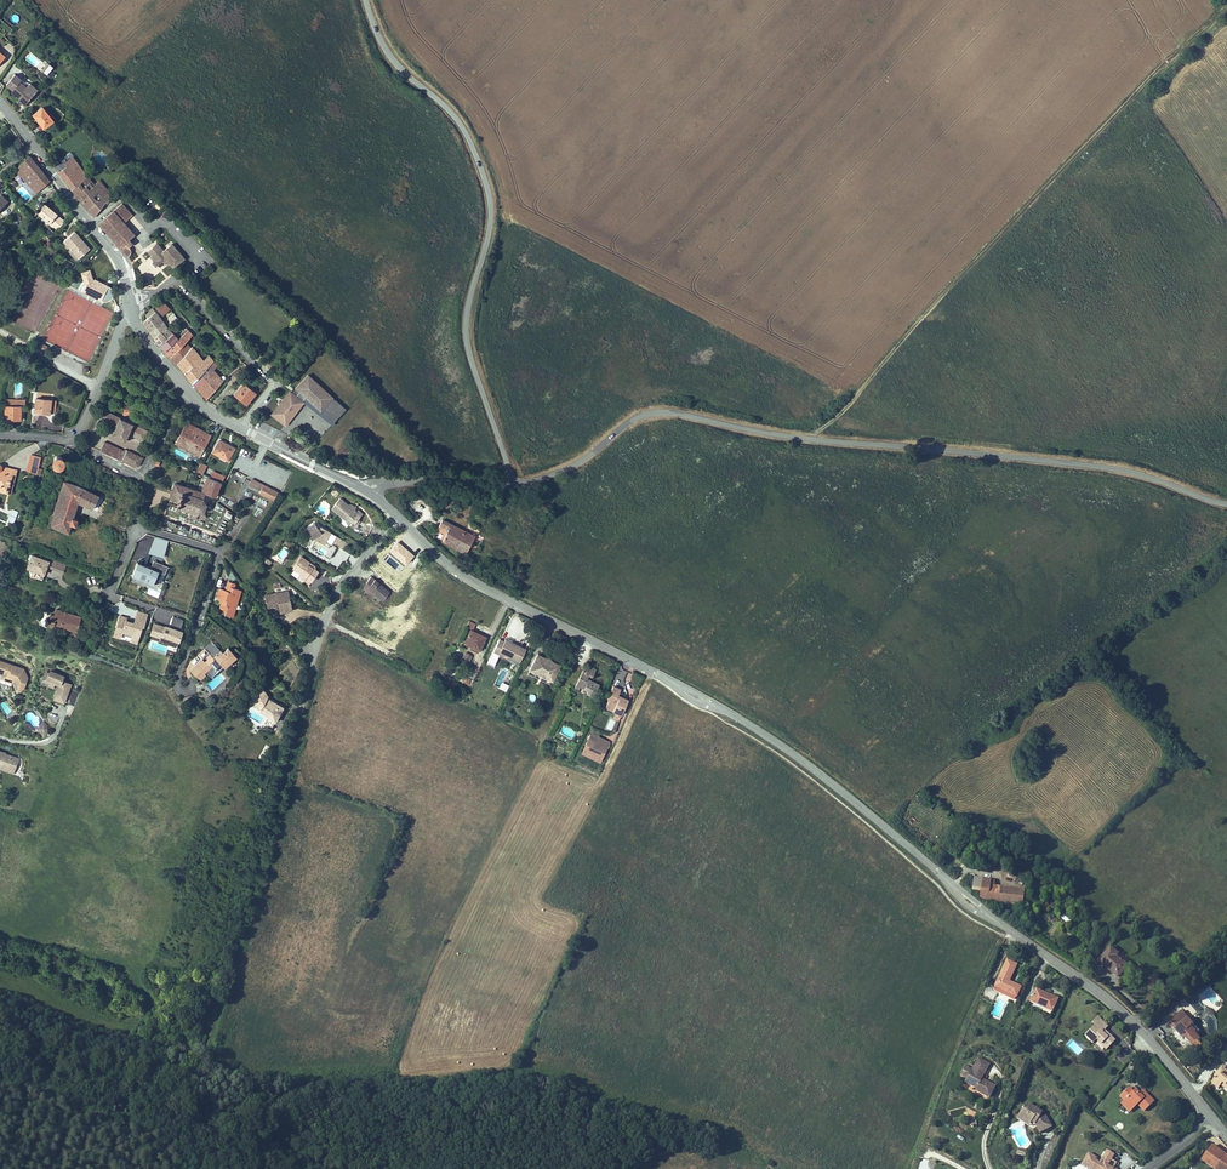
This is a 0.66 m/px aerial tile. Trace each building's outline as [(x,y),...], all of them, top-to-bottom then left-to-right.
[(40,70),(47,76),(53,68),(46,62),(40,70)] [(21,93),(28,97),(38,81),(30,76),(27,80),(19,75),(20,73),(14,68),(6,80),(13,85),(11,87),(21,93)] [(52,123),(42,108),(33,114),(44,129),(52,123)] [(58,172),(71,188),(84,175),(80,170),(75,174),(74,172),(77,169),(75,166),(77,164),(74,159),(72,161),(67,153),(58,160),(61,162),(55,167),(59,171),(58,172)] [(37,193),(48,180),(29,157),(19,169),(14,175),(21,180),(24,176),(27,174),(31,179),(29,183),(37,193)] [(84,175),(71,188),(87,208),(102,192),(104,187),(102,185),(98,185),(95,189),(92,186),(84,175)] [(102,185),(104,187),(105,184),(100,179),(92,186),(95,189),(98,185),(102,185)] [(105,184),(104,187),(112,196),(114,194),(105,184)] [(102,192),(87,208),(95,217),(106,202),(107,204),(112,196),(104,187),(102,192)] [(98,225),(129,257),(131,258),(132,256),(133,254),(133,252),(131,246),(133,243),(129,239),(134,234),(124,223),(134,214),(123,202),(98,225)] [(57,214),(44,205),(37,214),(50,223),(49,224),(53,227),(60,218),(56,215),(57,214)] [(65,221),(60,218),(53,227),(57,230),(65,221)] [(50,237),(54,233),(49,229),(45,233),(50,237)] [(73,235),(71,233),(64,240),(66,242),(73,235)] [(81,243),(73,235),(66,242),(64,240),(64,241),(81,258),(87,252),(79,244),(81,243)] [(154,262),(158,266),(164,261),(167,265),(170,263),(176,270),(185,261),(172,245),(164,252),(157,244),(148,252),(151,256),(149,257),(154,262)] [(175,307),(167,299),(160,305),(167,313),(175,307)] [(166,317),(156,305),(145,315),(148,319),(146,321),(152,329),(166,317)] [(150,331),(155,337),(171,324),(166,317),(152,329),(150,331)] [(158,343),(160,342),(176,329),(171,324),(155,337),(154,338),(158,343)] [(166,350),(182,336),(176,329),(160,342),(166,350)] [(180,347),(186,341),(182,336),(166,350),(167,351),(166,354),(169,358),(180,347)] [(192,347),(186,341),(180,347),(185,353),(192,347)] [(193,346),(192,347),(185,353),(176,361),(192,379),(203,369),(211,361),(206,356),(203,358),(193,346)] [(185,353),(180,347),(169,358),(174,363),(176,361),(185,353)] [(226,378),(215,365),(211,361),(203,369),(217,385),(226,378)] [(192,379),(207,395),(217,385),(203,369),(192,379)] [(333,399),(307,375),(294,390),(320,413),(321,412),(333,399)] [(235,379),(231,376),(225,382),(228,386),(235,379)] [(257,395),(242,384),(233,397),(247,408),(257,395)] [(289,392),(270,416),(285,427),(304,403),(289,392)] [(33,414),(50,416),(52,401),(35,399),(33,414)] [(321,412),(334,423),(345,411),(333,399),(321,412)] [(3,422),(21,422),(21,406),(25,407),(25,400),(5,400),(5,407),(3,407),(3,422)] [(129,433),(133,423),(104,411),(100,421),(116,428),(112,435),(120,439),(126,441),(129,433)] [(186,419),(174,442),(198,454),(209,432),(186,419)] [(149,430),(133,423),(129,433),(145,440),(149,430)] [(105,440),(100,450),(102,451),(105,444),(111,446),(111,445),(112,443),(105,440)] [(219,440),(212,454),(228,462),(235,448),(219,440)] [(105,444),(102,451),(108,453),(111,446),(105,444)] [(125,451),(116,447),(115,449),(111,446),(108,453),(121,459),(125,451)] [(126,447),(125,451),(121,459),(136,466),(140,465),(144,455),(126,447)] [(26,470),(34,472),(40,455),(30,452),(26,470)] [(62,459),(62,458),(62,457),(62,455),(61,455),(60,454),(59,453),(58,453),(57,452),(56,452),(55,453),(54,453),(53,454),(52,454),(52,455),(51,456),(51,458),(51,459),(52,460),(52,461),(53,462),(54,462),(55,463),(56,463),(57,463),(58,463),(59,462),(60,462),(61,461),(61,460),(62,459)] [(205,463),(199,461),(196,469),(202,471),(205,463)] [(7,467),(2,465),(0,466),(0,489),(6,491),(10,475),(5,473),(7,467)] [(16,469),(7,467),(5,473),(10,475),(6,491),(11,492),(16,469)] [(280,491),(252,476),(248,483),(261,489),(259,493),(274,500),(280,491)] [(91,512),(98,497),(74,485),(62,482),(48,528),(68,536),(71,527),(75,529),(78,522),(73,520),(77,506),(91,512)] [(176,499),(174,504),(188,509),(187,514),(193,516),(196,520),(205,516),(203,510),(206,508),(206,501),(202,499),(205,492),(174,482),(169,497),(176,499)] [(333,488),(330,493),(336,497),(339,491),(333,488)] [(107,501),(98,497),(91,512),(100,516),(107,501)] [(338,497),(331,507),(344,517),(346,514),(356,523),(359,518),(358,517),(361,512),(357,509),(355,511),(338,497)] [(319,526),(314,519),(304,526),(310,535),(312,534),(322,542),(330,531),(320,524),(319,526)] [(472,536),(444,521),(439,531),(445,534),(449,536),(446,544),(466,554),(472,536)] [(345,542),(335,535),(331,541),(341,548),(345,542)] [(181,546),(155,538),(151,548),(177,556),(181,546)] [(284,561),(288,550),(280,547),(276,557),(284,561)] [(307,564),(309,561),(301,555),(293,567),(299,572),(303,574),(308,578),(314,569),(311,567),(307,564)] [(49,563),(31,556),(26,570),(44,577),(48,567),(49,563)] [(48,567),(63,572),(66,565),(50,560),(49,563),(48,567)] [(153,562),(150,570),(159,573),(164,575),(167,568),(153,562)] [(136,564),(130,578),(153,587),(159,573),(150,570),(136,564)] [(304,583),(308,578),(303,574),(301,578),(299,580),(304,583)] [(363,583),(374,593),(381,599),(389,591),(371,575),(363,583)] [(224,614),(229,616),(236,587),(232,586),(232,581),(227,579),(224,588),(219,587),(216,597),(221,599),(219,608),(222,609),(222,611),(224,611),(224,614)] [(371,595),(374,593),(363,583),(364,589),(371,595)] [(232,617),(240,588),(236,587),(229,616),(232,617)] [(278,605),(291,603),(289,588),(263,592),(265,604),(277,602),(278,605)] [(77,626),(78,617),(73,617),(74,611),(52,607),(50,620),(46,619),(45,623),(59,626),(59,624),(77,626)] [(135,619),(118,614),(112,636),(138,643),(147,612),(137,610),(135,619)] [(171,615),(169,623),(181,626),(183,619),(171,615)] [(153,620),(149,636),(178,644),(182,628),(153,620)] [(464,639),(479,647),(484,636),(475,631),(476,629),(470,626),(464,639)] [(497,637),(493,644),(501,648),(500,650),(518,660),(526,646),(511,638),(505,635),(504,637),(502,636),(500,638),(497,637)] [(209,639),(207,641),(201,647),(208,654),(209,655),(205,659),(207,661),(204,663),(202,661),(200,659),(189,671),(193,675),(195,674),(200,679),(204,675),(203,673),(206,672),(210,676),(216,669),(214,667),(219,662),(221,664),(228,657),(226,655),(230,651),(225,644),(220,650),(209,639)] [(477,650),(479,647),(464,639),(462,643),(477,650)] [(501,648),(493,644),(491,648),(498,653),(500,650),(501,648)] [(462,650),(453,645),(449,652),(458,657),(462,650)] [(233,653),(230,651),(226,655),(228,657),(221,664),(223,666),(231,658),(233,653)] [(465,651),(462,656),(470,660),(473,654),(465,651)] [(559,664),(554,661),(553,663),(550,661),(550,659),(548,658),(547,660),(542,657),(544,656),(538,652),(528,671),(550,682),(559,664)] [(11,677),(15,689),(24,685),(27,676),(23,668),(0,658),(0,669),(2,670),(6,672),(6,675),(11,677)] [(467,679),(474,665),(470,662),(464,672),(462,671),(460,675),(467,679)] [(587,670),(585,668),(582,672),(586,675),(588,672),(591,674),(594,675),(598,668),(591,664),(587,670)] [(51,678),(48,683),(48,685),(53,686),(54,683),(57,685),(53,696),(62,700),(69,682),(66,680),(62,679),(60,673),(49,669),(48,672),(46,676),(51,678)] [(11,677),(6,675),(6,672),(2,670),(0,675),(0,680),(8,683),(11,677)] [(40,680),(48,683),(51,678),(46,676),(48,672),(44,671),(40,680)] [(586,691),(594,694),(601,683),(590,676),(586,675),(582,672),(575,685),(580,688),(582,685),(588,689),(586,691)] [(494,685),(506,690),(509,684),(497,679),(494,685)] [(605,706),(621,714),(628,699),(619,694),(621,689),(613,685),(607,698),(609,699),(605,706)] [(266,695),(261,686),(249,693),(257,706),(259,707),(258,710),(266,715),(266,716),(273,720),(281,706),(270,699),(266,695)] [(606,728),(611,730),(615,721),(610,719),(606,728)] [(50,730),(43,721),(35,727),(42,736),(50,730)] [(600,731),(593,727),(580,751),(598,760),(606,745),(595,740),(598,735),(600,731)] [(608,741),(598,735),(595,740),(606,745),(608,741)] [(0,763),(1,762),(14,766),(18,755),(0,749),(0,763)] [(0,763),(0,766),(12,771),(14,766),(1,762),(0,763)] [(1001,866),(996,871),(1006,879),(1010,875),(1001,866)] [(989,901),(991,881),(975,878),(973,891),(980,893),(980,896),(989,901)] [(996,882),(991,881),(989,901),(1023,907),(1025,890),(996,885),(996,882)] [(1116,961),(1106,952),(1094,965),(1113,983),(1122,973),(1112,964),(1116,961)] [(1013,969),(1001,995),(1021,1005),(1025,997),(1012,991),(1021,973),(1013,969)] [(1024,975),(1021,973),(1012,991),(1025,997),(1026,994),(1017,989),(1024,975)] [(1001,995),(999,998),(1020,1008),(1021,1005),(1001,995)] [(1044,999),(1038,1013),(1060,1024),(1065,1013),(1057,1008),(1058,1005),(1044,999)] [(1184,1019),(1178,1012),(1165,1025),(1171,1032),(1184,1019)] [(1186,1030),(1191,1025),(1186,1020),(1172,1033),(1182,1043),(1184,1042),(1191,1049),(1195,1045),(1199,1042),(1194,1036),(1193,1037),(1186,1030)] [(1197,1031),(1191,1025),(1186,1030),(1193,1037),(1194,1036),(1197,1031)] [(1098,1033),(1101,1035),(1110,1045),(1112,1044),(1110,1042),(1113,1038),(1103,1028),(1098,1033)] [(1091,1045),(1100,1055),(1104,1051),(1113,1060),(1121,1053),(1112,1044),(1110,1045),(1101,1035),(1091,1045)] [(1195,1045),(1191,1049),(1196,1054),(1200,1050),(1195,1045)] [(998,1075),(987,1069),(981,1081),(980,1081),(975,1090),(973,1094),(985,1100),(984,1102),(998,1109),(1004,1097),(990,1090),(988,1089),(990,1086),(992,1087),(998,1075)] [(1218,1070),(1211,1076),(1213,1079),(1209,1084),(1215,1091),(1218,1088),(1226,1096),(1226,1078),(1218,1070)] [(980,1081),(973,1077),(968,1087),(975,1090),(980,1081)] [(1141,1116),(1146,1123),(1156,1115),(1148,1106),(1144,1109),(1141,1105),(1138,1102),(1137,1103),(1132,1099),(1125,1105),(1127,1109),(1126,1110),(1135,1121),(1141,1116)] [(1132,1123),(1135,1121),(1126,1110),(1123,1113),(1132,1123)] [(1046,1117),(1037,1113),(1036,1117),(1032,1116),(1028,1124),(1032,1126),(1032,1127),(1040,1130),(1041,1129),(1046,1131),(1048,1136),(1059,1132),(1055,1122),(1045,1118),(1046,1117)] [(1032,1126),(1028,1124),(1027,1129),(1039,1134),(1040,1130),(1032,1127),(1032,1126)] [(1209,1159),(1203,1168),(1226,1168),(1209,1159)]
